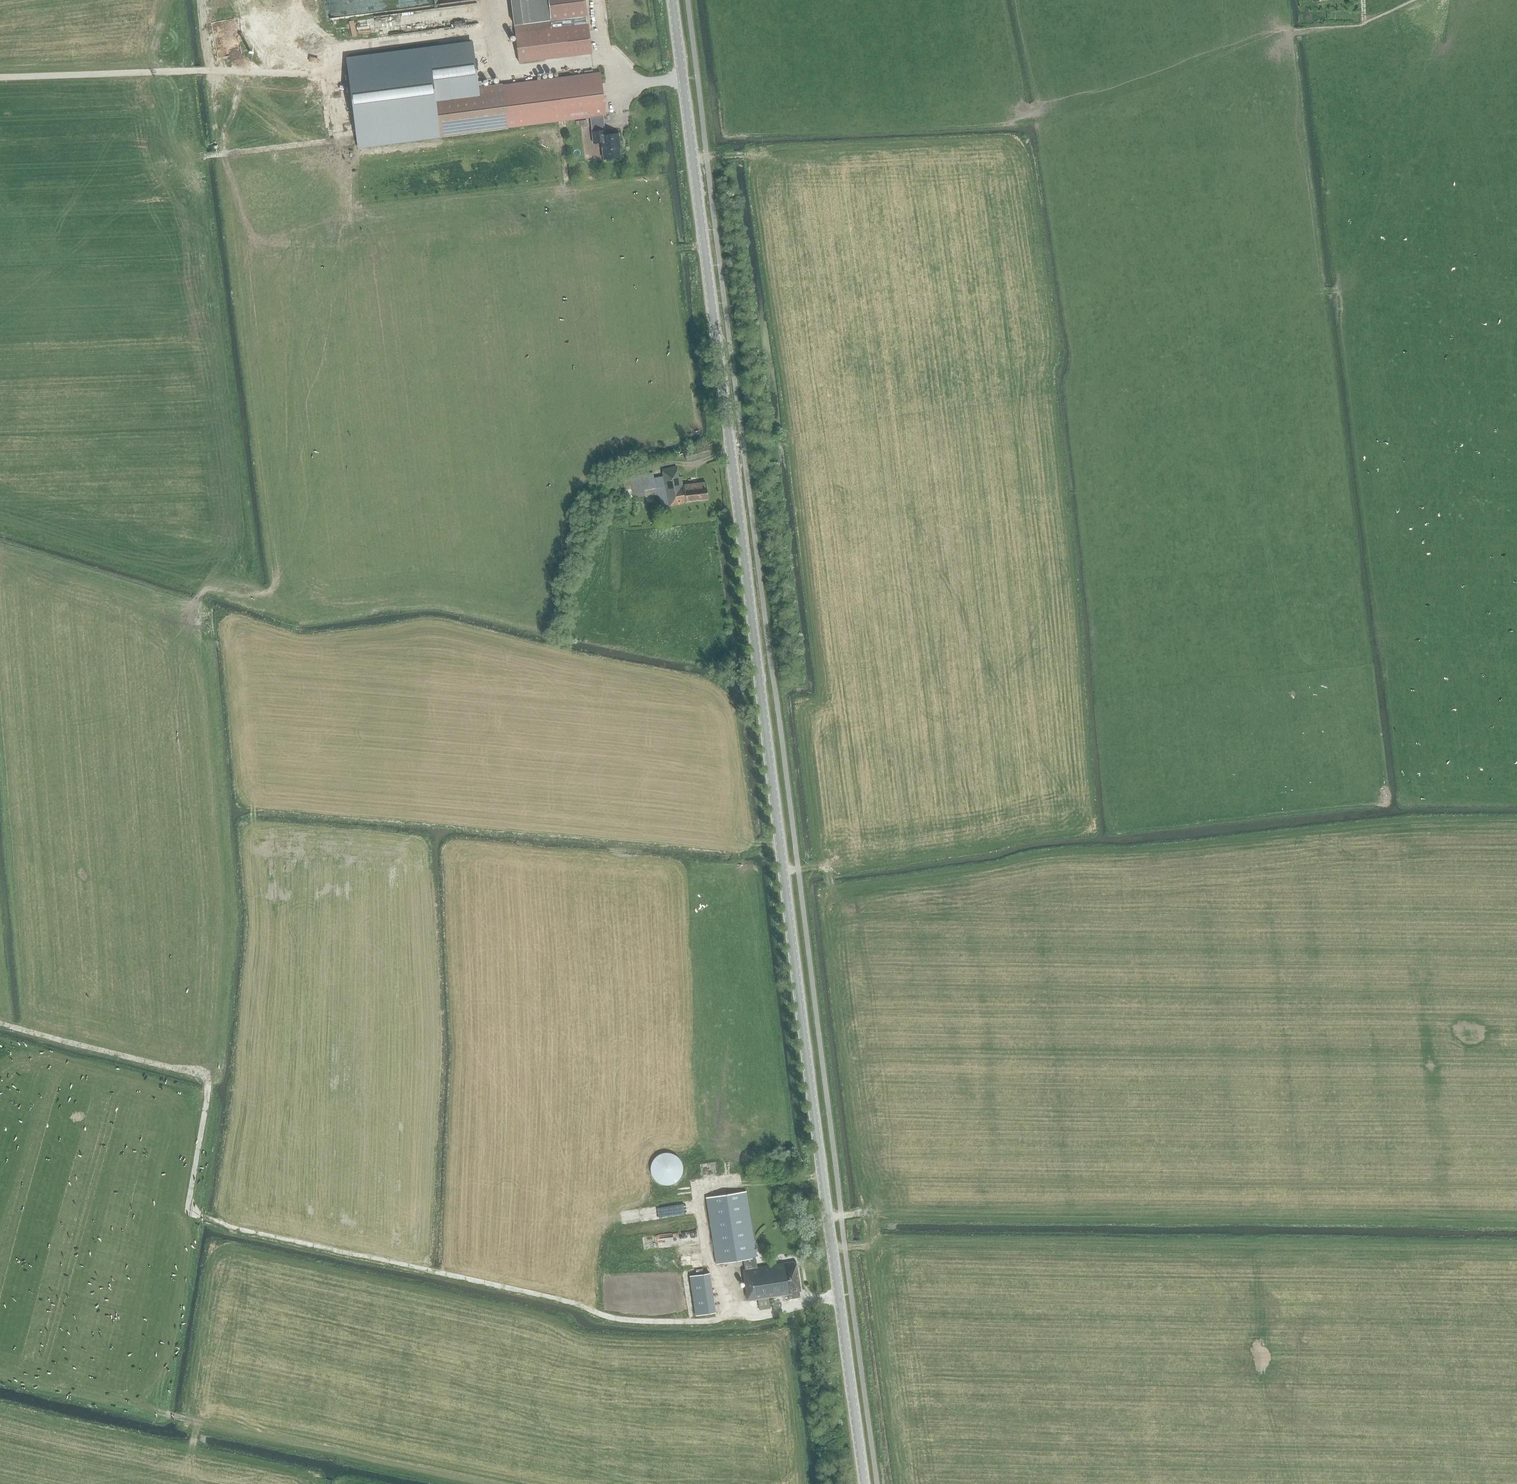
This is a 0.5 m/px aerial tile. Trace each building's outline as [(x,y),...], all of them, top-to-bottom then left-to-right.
[(514,25),(550,21),(547,0),(511,0),(514,25)] [(514,25),(515,33),(519,63),(591,53),(587,24),(586,24),(585,16),(586,16),(584,0),(547,0),(550,21),(514,25)] [(618,133),(605,135),(603,115),(605,115),(600,72),(482,88),(481,81),(477,81),(472,43),(346,60),(358,147),(439,137),(567,120),(590,118),(593,143),(601,142),(603,159),(620,157),(619,145),(620,144),(618,133)] [(710,454),(707,446),(684,453),(686,461),(710,454)] [(678,477),(676,467),(662,469),(669,506),(686,502),(686,501),(708,499),(706,482),(682,485),(681,477),(678,477)] [(644,490),(656,488),(652,472),(641,474),(641,476),(630,479),(631,488),(616,491),(618,498),(633,495),(633,498),(645,496),(644,490)] [(609,501),(614,508),(620,504),(615,497),(609,501)] [(680,1178),(683,1170),(682,1164),(678,1157),(670,1153),(660,1154),(653,1160),(650,1170),(652,1175),(656,1181),(662,1184),(668,1185),(670,1184),(675,1182),(680,1178)] [(770,1309),(769,1298),(789,1295),(789,1299),(800,1297),(799,1291),(801,1291),(796,1261),(757,1267),(755,1257),(756,1257),(746,1191),(706,1197),(716,1263),(743,1259),(745,1269),(743,1269),(748,1301),(758,1299),(759,1310),(770,1309)] [(715,1312),(715,1308),(709,1273),(690,1276),(696,1315),(715,1312)]
